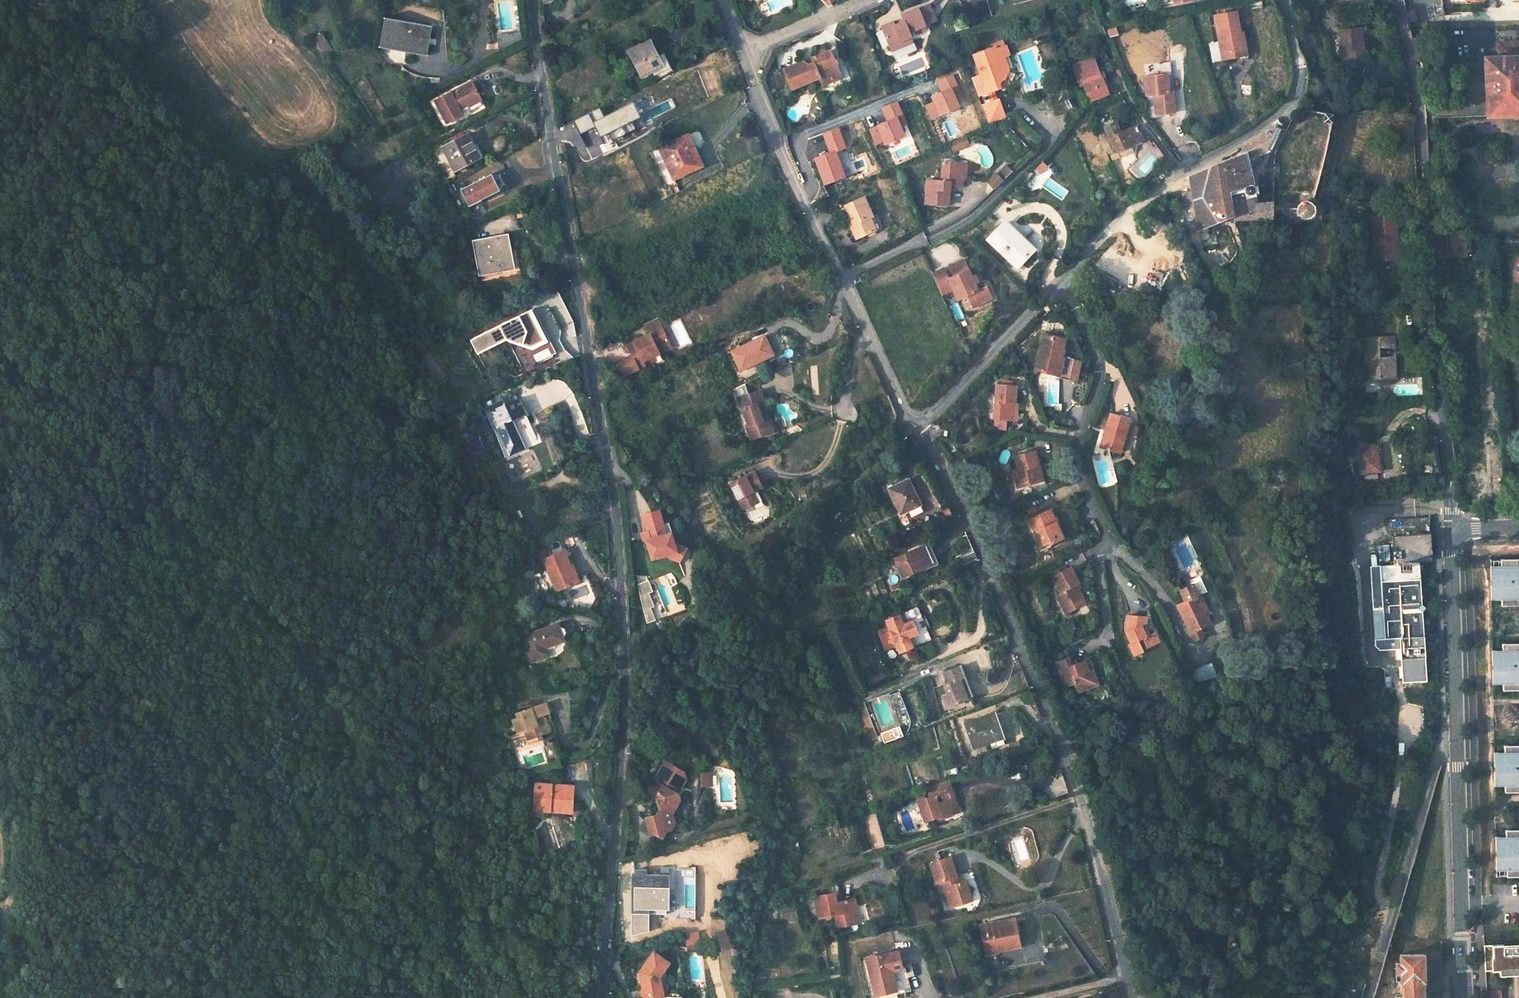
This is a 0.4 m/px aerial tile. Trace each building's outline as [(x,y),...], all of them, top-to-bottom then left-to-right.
[(907,22),(897,26),(895,23),(885,27),(893,45),(903,41),(903,39),(913,35),(911,31),(917,29),(919,34),(928,31),(926,25),(927,24),(919,5),(905,12),(903,13),(907,22)] [(1213,16),(1220,53),(1238,50),(1235,34),(1238,33),(1235,13),(1213,16)] [(428,28),(388,21),(384,46),(425,53),(428,28)] [(1108,37),(1116,35),(1114,27),(1105,29),(1108,37)] [(1360,28),(1339,31),(1343,67),(1361,65),(1358,47),(1363,46),(1360,28)] [(322,32),(312,39),(322,54),(332,48),(322,32)] [(522,32),(498,34),(500,49),(523,39),(522,32)] [(913,35),(903,39),(903,41),(893,45),(894,48),(915,40),(913,35)] [(1411,38),(1415,61),(1422,61),(1421,50),(1419,37),(1411,38)] [(650,41),(629,51),(642,77),(651,73),(655,80),(672,71),(664,54),(658,57),(650,41)] [(1487,116),(1518,115),(1518,42),(1499,42),(1499,57),(1485,57),(1487,116)] [(794,86),(820,75),(823,81),(835,77),(832,72),(841,68),(832,46),(814,53),(803,58),(785,66),(794,86)] [(970,79),(977,96),(987,93),(986,89),(991,87),(992,91),(999,88),(998,85),(1000,80),(1003,79),(1007,70),(1002,57),(1008,55),(1004,46),(994,50),(993,47),(972,55),(980,75),(970,79)] [(1363,46),(1358,47),(1361,65),(1367,65),(1365,46),(1363,46)] [(1085,61),(1072,66),(1080,86),(1083,85),(1089,102),(1108,94),(1104,83),(1107,82),(1103,72),(1091,77),(1085,61)] [(1154,98),(1157,118),(1175,116),(1173,95),(1169,95),(1167,78),(1161,79),(1161,81),(1156,82),(1156,80),(1145,81),(1147,99),(1154,98)] [(1000,80),(998,85),(999,88),(1008,85),(1003,79),(1000,80)] [(472,80),(435,99),(447,123),(463,115),(459,109),(481,98),(472,80)] [(987,93),(991,102),(995,100),(992,91),(991,87),(986,89),(987,93)] [(1392,88),(1372,90),(1374,105),(1394,102),(1392,88)] [(980,106),(987,125),(1004,118),(998,99),(995,100),(991,102),(980,106)] [(631,102),(600,115),(597,108),(588,112),(598,136),(602,134),(605,142),(641,126),(631,102)] [(462,113),(481,108),(479,103),(460,109),(462,113)] [(1332,114),(1325,113),(1324,121),(1331,123),(1332,114)] [(578,134),(592,127),(586,114),(572,120),(578,134)] [(1115,122),(1105,127),(1117,152),(1130,146),(1143,140),(1136,126),(1121,133),(1115,122)] [(1244,153),(1189,176),(1192,192),(1182,194),(1185,217),(1196,215),(1199,230),(1201,241),(1209,240),(1210,236),(1209,226),(1234,215),(1235,220),(1272,218),(1272,203),(1255,205),(1253,196),(1255,192),(1254,186),(1251,185),(1245,161),(1267,150),(1279,126),(1278,126),(1278,125),(1277,125),(1277,124),(1276,124),(1275,124),(1274,125),(1242,147),(1244,153)] [(468,134),(442,147),(455,171),(481,158),(468,134)] [(688,135),(660,148),(674,179),(687,173),(685,169),(701,161),(688,135)] [(962,137),(949,143),(952,150),(959,147),(959,148),(966,145),(962,137)] [(1130,146),(1117,152),(1119,159),(1133,153),(1130,146)] [(701,161),(685,169),(687,173),(703,166),(701,161)] [(941,171),(941,180),(928,179),(927,203),(948,204),(950,190),(950,184),(954,185),(962,185),(963,177),(957,176),(957,169),(958,163),(942,161),(941,171)] [(1040,161),(1033,169),(1039,174),(1046,167),(1040,161)] [(1005,165),(998,173),(1005,179),(1012,172),(1005,165)] [(450,168),(440,173),(445,181),(454,176),(450,168)] [(497,171),(459,191),(468,207),(506,188),(497,171)] [(994,174),(984,183),(992,191),(1002,182),(994,174)] [(1155,177),(1149,181),(1153,188),(1160,184),(1155,177)] [(1149,181),(1143,185),(1147,191),(1153,188),(1149,181)] [(848,222),(856,239),(882,227),(876,214),(873,216),(864,197),(844,206),(851,220),(848,222)] [(1303,204),(1302,205),(1301,205),(1301,206),(1300,207),(1300,208),(1300,209),(1300,212),(1300,213),(1300,214),(1301,215),(1302,215),(1303,216),(1304,216),(1305,217),(1306,217),(1307,217),(1308,217),(1309,216),(1310,216),(1311,215),(1312,214),(1312,213),(1313,212),(1313,211),(1313,210),(1313,209),(1313,208),(1312,207),(1312,206),(1311,205),(1310,204),(1309,204),(1308,203),(1307,203),(1306,203),(1305,203),(1304,204),(1303,204)] [(1300,208),(1283,209),(1283,218),(1300,217),(1300,212),(1300,209),(1300,208)] [(1397,218),(1372,219),(1375,260),(1387,259),(1387,255),(1399,255),(1397,218)] [(1005,221),(988,239),(1017,267),(1034,249),(1005,221)] [(1466,233),(1444,234),(1445,257),(1446,257),(1446,268),(1450,268),(1461,443),(1458,443),(1458,454),(1478,452),(1467,257),(1466,234),(1466,233)] [(1432,258),(1445,257),(1444,234),(1432,235),(1432,251),(1432,258)] [(506,236),(475,242),(481,275),(498,272),(497,268),(508,266),(504,247),(508,246),(506,236)] [(508,246),(504,247),(508,266),(512,265),(508,246)] [(1387,259),(1375,260),(1375,264),(1399,262),(1399,255),(1387,255),(1387,259)] [(945,273),(933,279),(939,291),(947,287),(948,291),(953,301),(963,297),(968,309),(987,300),(981,288),(976,290),(973,284),(977,282),(974,276),(970,277),(962,260),(953,264),(954,269),(950,271),(953,277),(948,279),(945,273)] [(943,269),(931,274),(933,279),(945,273),(943,269)] [(551,344),(542,339),(534,323),(536,319),(537,315),(534,308),(470,339),(477,354),(507,339),(522,370),(537,363),(538,365),(553,357),(552,355),(556,354),(551,344)] [(551,344),(537,315),(536,319),(534,323),(542,339),(551,344)] [(650,336),(626,347),(631,357),(616,364),(622,377),(654,362),(652,358),(671,349),(657,318),(644,324),(650,336)] [(1064,339),(1043,333),(1033,370),(1050,374),(1055,356),(1060,358),(1064,339)] [(764,335),(731,351),(740,371),(774,355),(764,335)] [(1394,338),(1365,339),(1366,380),(1391,378),(1390,364),(1395,363),(1395,358),(1383,359),(1382,349),(1394,349),(1394,338)] [(1060,358),(1055,356),(1050,374),(1058,377),(1057,379),(1074,383),(1077,370),(1070,368),(1072,361),(1060,358)] [(1079,363),(1072,361),(1070,368),(1077,370),(1079,363)] [(1015,383),(996,382),(994,421),(1013,421),(1014,402),(1015,383)] [(744,409),(749,426),(747,426),(750,440),(756,438),(760,431),(770,428),(766,414),(763,415),(760,402),(766,400),(763,390),(740,396),(743,409),(744,409)] [(526,449),(512,420),(525,414),(518,398),(507,403),(504,402),(503,405),(495,409),(497,412),(493,414),(499,426),(496,427),(509,456),(526,449)] [(497,412),(495,409),(503,405),(504,402),(503,400),(484,409),(493,428),(496,427),(499,426),(493,414),(497,412)] [(1128,419),(1108,413),(1103,430),(1107,431),(1102,448),(1118,453),(1128,419)] [(770,428),(760,431),(756,438),(774,433),(769,414),(766,414),(770,428)] [(1107,431),(1103,430),(1099,447),(1102,448),(1107,431)] [(1376,447),(1356,449),(1359,474),(1380,471),(1376,447)] [(1032,452),(1013,457),(1018,470),(1012,471),(1016,487),(1028,484),(1027,480),(1040,476),(1032,452)] [(745,493),(750,491),(759,487),(752,472),(728,483),(740,509),(750,504),(745,493)] [(889,489),(901,514),(908,510),(911,517),(923,511),(920,504),(908,480),(889,489)] [(745,493),(750,504),(755,502),(750,491),(745,493)] [(1036,514),(1030,500),(1021,504),(1028,518),(1036,514)] [(948,508),(942,511),(945,516),(951,514),(948,508)] [(1051,508),(1027,520),(1039,545),(1048,541),(1049,544),(1062,538),(1055,523),(1058,521),(1051,508)] [(687,546),(675,540),(672,531),(667,533),(660,512),(644,517),(651,538),(648,539),(654,557),(668,552),(681,559),(687,546)] [(1425,635),(1419,562),(1432,561),(1429,518),(1390,521),(1393,565),(1379,566),(1383,609),(1373,609),(1376,639),(1386,638),(1425,635)] [(1058,521),(1055,523),(1062,538),(1065,536),(1058,521)] [(926,545),(894,559),(902,577),(934,562),(926,545)] [(540,550),(544,559),(557,591),(579,582),(572,565),(570,566),(564,551),(551,556),(548,547),(540,550)] [(973,550),(955,558),(960,567),(977,559),(973,550)] [(1490,566),(1491,602),(1501,602),(1501,608),(1518,608),(1518,559),(1500,559),(1500,566),(1490,566)] [(1068,568),(1051,576),(1060,593),(1055,595),(1060,604),(1064,603),(1069,612),(1077,608),(1075,604),(1081,600),(1073,586),(1077,584),(1068,568)] [(653,591),(649,580),(638,584),(641,595),(649,592),(653,591)] [(1184,608),(1200,643),(1209,639),(1206,632),(1218,626),(1212,612),(1214,611),(1208,597),(1212,596),(1207,584),(1188,593),(1193,604),(1184,608)] [(654,606),(649,592),(641,595),(647,623),(656,620),(651,607),(654,606)] [(1064,603),(1060,604),(1065,614),(1069,612),(1064,603)] [(895,630),(899,640),(905,652),(919,646),(914,636),(922,633),(916,619),(908,623),(904,613),(890,619),(895,630)] [(1146,616),(1127,614),(1126,632),(1131,643),(1136,652),(1159,641),(1154,631),(1151,633),(1146,636),(1140,625),(1146,623),(1146,616)] [(522,637),(531,662),(549,655),(546,648),(564,640),(563,637),(566,635),(568,631),(566,627),(562,625),(558,626),(557,623),(538,631),(534,623),(519,629),(522,637)] [(1146,623),(1140,625),(1146,636),(1151,633),(1146,623)] [(888,645),(899,640),(895,630),(884,635),(888,645)] [(1501,646),(1502,652),(1491,653),(1493,687),(1503,686),(1503,693),(1518,692),(1518,645),(1501,646)] [(1067,658),(1057,662),(1066,686),(1074,683),(1077,692),(1091,686),(1088,679),(1095,677),(1092,669),(1088,670),(1084,660),(1070,666),(1067,658)] [(1088,659),(1084,660),(1088,670),(1092,669),(1088,659)] [(963,678),(959,679),(967,699),(971,697),(973,696),(962,666),(959,667),(963,678)] [(959,667),(943,673),(947,684),(944,685),(947,694),(943,696),(947,707),(967,699),(959,679),(963,678),(959,667)] [(1095,677),(1088,679),(1091,686),(1098,684),(1095,677)] [(546,703),(517,713),(519,717),(513,719),(518,732),(525,730),(530,743),(542,738),(541,734),(549,731),(544,718),(540,719),(538,715),(543,714),(549,712),(546,703)] [(994,712),(964,723),(972,747),(990,741),(992,745),(1004,741),(994,712)] [(882,743),(901,737),(897,726),(878,732),(882,743)] [(1504,748),(1504,754),(1494,755),(1495,790),(1505,790),(1505,797),(1518,796),(1518,747),(1504,748)] [(671,806),(678,794),(673,792),(684,773),(666,762),(655,782),(658,784),(655,788),(650,786),(648,790),(658,796),(661,806),(657,814),(650,815),(648,819),(653,835),(658,834),(663,837),(666,831),(670,830),(674,822),(672,814),(671,806)] [(968,765),(961,767),(963,774),(970,772),(968,765)] [(956,767),(945,771),(948,779),(958,775),(956,767)] [(684,773),(673,792),(678,794),(685,780),(684,773)] [(702,784),(712,783),(712,774),(702,774),(702,784)] [(1060,777),(1045,785),(1052,799),(1067,792),(1060,777)] [(944,817),(961,811),(951,780),(926,788),(929,797),(921,800),(928,820),(944,815),(944,817)] [(532,809),(556,810),(556,812),(563,812),(565,787),(534,785),(532,809)] [(672,814),(679,801),(678,794),(671,806),(672,814)] [(787,801),(777,804),(780,814),(790,811),(787,801)] [(877,813),(867,814),(872,848),(882,847),(877,813)] [(879,820),(883,844),(890,843),(886,818),(879,820)] [(1506,834),(1506,841),(1496,841),(1497,873),(1507,873),(1507,880),(1518,880),(1518,834),(1506,834)] [(883,867),(890,866),(888,855),(882,856),(883,867)] [(941,883),(949,907),(971,900),(966,881),(960,883),(953,859),(932,865),(935,875),(938,884),(941,883)] [(664,911),(665,889),(666,876),(646,875),(646,870),(634,870),(634,873),(632,910),(647,911),(647,915),(664,916),(664,911)] [(647,915),(647,911),(632,910),(634,873),(631,873),(629,914),(647,915)] [(966,881),(971,900),(976,899),(971,880),(966,881)] [(834,892),(814,897),(819,919),(835,915),(838,928),(859,923),(854,899),(836,903),(834,892)] [(646,932),(647,915),(629,914),(628,936),(646,932)] [(986,955),(1015,949),(1021,948),(1014,919),(1007,920),(980,926),(986,955)] [(686,944),(697,942),(695,931),(689,932),(690,937),(685,938),(686,944)] [(602,944),(590,943),(590,953),(601,953),(602,944)] [(1483,944),(1484,970),(1499,969),(1512,969),(1517,969),(1518,968),(1518,943),(1483,944)] [(654,951),(639,972),(645,997),(661,997),(660,995),(663,994),(660,976),(663,971),(669,962),(654,951)] [(864,957),(873,995),(894,991),(894,994),(907,991),(904,979),(902,968),(899,968),(895,952),(885,954),(885,953),(864,957)] [(1400,955),(1400,963),(1394,963),(1395,974),(1396,973),(1396,980),(1401,980),(1401,997),(1417,997),(1417,981),(1422,981),(1424,980),(1423,954),(1400,955)] [(660,976),(663,994),(660,995),(661,997),(669,997),(663,971),(660,976)] [(1489,989),(1490,997),(1501,997),(1501,989),(1489,989)]
